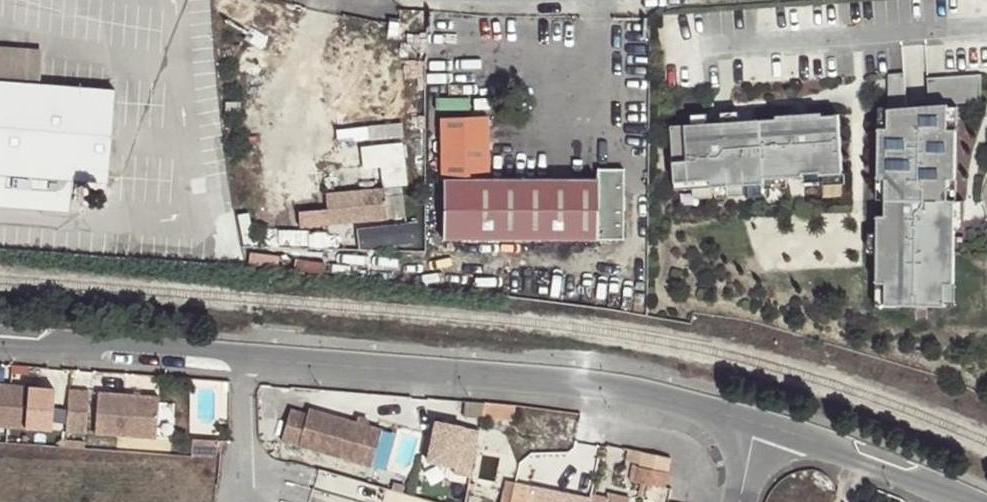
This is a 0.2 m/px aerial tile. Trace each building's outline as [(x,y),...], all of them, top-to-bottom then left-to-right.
[(928,101),(928,42),(903,42),(903,68),(889,68),(889,100),(928,101)] [(38,82),(41,51),(0,48),(0,79),(38,82)] [(70,210),(72,179),(108,182),(115,88),(38,82),(0,79),(0,205),(70,210)] [(955,103),(879,104),(874,301),(950,307),(955,103)] [(840,112),(663,122),(665,198),(843,196),(840,112)] [(440,237),(622,239),(623,169),(597,169),(597,179),(488,178),(489,116),(441,116),(441,177),(443,177),(440,237)] [(410,180),(405,138),(362,142),(364,166),(382,164),(384,183),(410,180)] [(388,218),(385,187),(326,193),(328,209),(299,212),(300,227),(388,218)] [(359,246),(420,241),(418,218),(357,222),(359,246)] [(67,393),(64,432),(85,433),(86,394),(67,393)] [(156,400),(96,395),(95,433),(154,437),(156,400)] [(483,403),(481,419),(512,422),(513,407),(483,403)] [(377,471),(386,436),(315,415),(313,421),(297,416),(289,447),(377,471)] [(423,462),(473,470),(480,425),(430,417),(423,462)] [(669,458),(642,453),(639,468),(666,473),(669,458)] [(666,473),(639,468),(637,483),(644,485),(664,488),(666,473)] [(533,489),(506,483),(501,501),(531,501),(533,489)] [(531,501),(590,501),(533,489),(531,501)]
